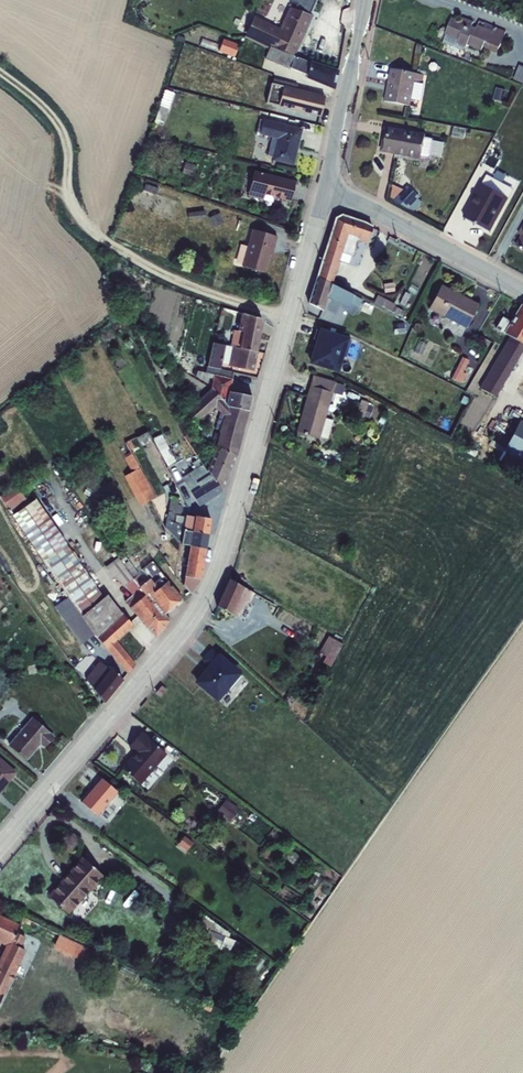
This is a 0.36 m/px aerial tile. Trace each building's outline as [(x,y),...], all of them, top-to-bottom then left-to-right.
[(246,35),(272,46),(295,56),(312,17),(289,7),(280,28),(253,16),(246,35)] [(446,36),(442,43),(464,52),(465,48),(467,45),(481,51),(484,43),(487,44),(485,49),(496,54),(506,32),(495,28),(493,32),(477,26),(476,29),(471,27),(473,23),(463,19),(461,22),(452,19),(445,35),(446,36)] [(307,75),(310,62),(270,47),(265,59),(307,75)] [(310,62),(307,75),(306,78),(334,89),(338,70),(310,62)] [(514,80),(522,84),(522,67),(520,65),(514,80)] [(390,70),(384,102),(410,107),(415,83),(422,84),(423,76),(390,70)] [(271,83),(266,103),(320,117),(324,96),(271,83)] [(495,89),(492,100),(502,103),(505,92),(495,89)] [(160,105),(168,109),(173,93),(165,90),(160,105)] [(168,109),(160,105),(154,123),(163,126),(168,109)] [(259,119),(255,137),(269,140),(269,137),(271,137),(267,155),(273,156),(272,160),(293,165),(302,129),(263,119),(263,120),(259,119)] [(385,127),(380,152),(420,160),(421,157),(428,158),(431,156),(433,142),(431,139),(424,138),(425,135),(385,127)] [(433,142),(431,156),(442,158),(445,142),(434,140),(433,142)] [(185,163),(182,173),(191,175),(194,165),(185,163)] [(254,171),(247,196),(263,200),(264,195),(290,202),(295,181),(254,171)] [(481,184),(463,218),(490,233),(508,200),(507,199),(512,190),(487,176),(482,185),(481,184)] [(390,191),(388,201),(405,209),(415,199),(406,190),(400,196),(390,191)] [(205,211),(188,213),(189,220),(206,218),(205,211)] [(219,213),(208,218),(213,227),(223,223),(219,213)] [(335,218),(317,277),(332,284),(341,253),(353,256),(358,241),(367,244),(368,241),(372,227),(341,215),(335,218)] [(252,230),(241,266),(264,273),(269,255),(272,255),(277,237),(252,230)] [(317,277),(309,304),(323,311),(327,298),(348,308),(350,304),(358,307),(361,299),(353,295),(332,284),(317,277)] [(441,285),(428,309),(466,328),(478,305),(441,285)] [(144,295),(140,305),(145,308),(150,298),(144,295)] [(392,311),(394,306),(395,304),(378,295),(374,302),(392,311)] [(135,302),(130,305),(133,312),(139,309),(135,302)] [(363,304),(360,311),(369,315),(373,309),(363,304)] [(504,333),(510,337),(522,344),(522,307),(521,305),(511,322),(504,333)] [(394,306),(392,311),(401,316),(404,311),(394,306)] [(234,330),(231,347),(232,347),(239,348),(257,352),(263,322),(260,319),(241,314),(237,331),(234,330)] [(504,333),(511,322),(502,317),(495,328),(504,333)] [(404,324),(394,325),(395,334),(405,333),(404,324)] [(309,366),(338,374),(349,339),(320,330),(309,366)] [(510,337),(479,389),(495,397),(511,370),(511,369),(522,347),(522,344),(510,337)] [(212,343),(207,367),(219,369),(221,363),(228,365),(228,366),(253,371),(257,352),(239,348),(232,347),(231,347),(225,345),(225,346),(212,343)] [(120,356),(112,361),(116,369),(125,364),(120,356)] [(462,357),(452,379),(462,383),(466,374),(462,372),(468,360),(462,357)] [(70,367),(60,375),(64,380),(74,372),(70,367)] [(219,369),(207,367),(206,367),(205,373),(197,371),(195,376),(199,378),(207,380),(207,378),(213,379),(214,375),(232,379),(233,372),(219,369)] [(479,388),(487,376),(479,371),(471,383),(479,388)] [(211,389),(227,407),(248,411),(251,396),(229,392),(232,379),(214,375),(213,379),(211,389)] [(309,386),(296,432),(319,439),(320,437),(327,439),(332,421),(325,418),(332,393),(336,382),(313,376),(309,386)] [(227,407),(211,389),(205,394),(202,391),(186,407),(189,410),(186,412),(194,427),(215,408),(224,417),(227,407)] [(140,397),(132,401),(136,407),(143,403),(140,397)] [(361,400),(355,418),(363,420),(368,403),(361,400)] [(214,434),(212,445),(216,447),(236,455),(248,411),(227,407),(224,417),(219,435),(214,434)] [(499,460),(522,473),(522,422),(519,420),(499,460)] [(147,432),(136,438),(140,445),(151,439),(147,432)] [(161,434),(153,438),(168,467),(176,463),(161,434)] [(87,437),(79,441),(83,450),(91,445),(87,437)] [(126,443),(130,450),(134,448),(130,441),(126,443)] [(130,450),(126,443),(125,442),(118,447),(131,473),(124,477),(140,506),(156,498),(140,468),(139,468),(130,450)] [(207,470),(213,479),(221,492),(236,455),(216,447),(207,470)] [(191,476),(183,481),(191,494),(199,506),(221,492),(213,479),(207,470),(206,471),(198,459),(192,463),(196,469),(189,473),(191,476)] [(170,483),(163,487),(165,492),(173,488),(170,483)] [(11,516),(29,504),(16,486),(0,497),(11,516)] [(171,496),(165,528),(171,534),(174,513),(181,514),(182,506),(178,505),(179,498),(171,496)] [(29,504),(11,516),(42,560),(43,560),(74,605),(81,616),(103,598),(35,499),(29,504)] [(193,526),(194,516),(185,515),(185,517),(176,515),(175,523),(184,524),(183,529),(178,529),(177,540),(181,544),(189,546),(193,526)] [(194,516),(193,526),(209,528),(210,519),(194,516)] [(193,526),(189,546),(205,548),(209,528),(193,526)] [(184,576),(183,586),(191,594),(201,579),(205,548),(189,546),(184,576)] [(139,587),(121,561),(118,557),(105,567),(115,581),(118,579),(123,587),(125,586),(132,595),(124,602),(129,608),(144,595),(139,587)] [(121,561),(139,587),(149,579),(141,570),(137,572),(126,557),(121,561)] [(144,595),(129,608),(155,638),(169,621),(164,615),(182,600),(152,562),(141,570),(149,579),(139,587),(144,595)] [(229,580),(216,606),(231,614),(239,618),(247,602),(249,603),(254,593),(243,587),(229,580)] [(103,598),(81,616),(95,635),(127,674),(135,664),(116,641),(132,625),(107,595),(103,598)] [(81,616),(74,605),(61,615),(81,645),(95,635),(81,616)] [(339,642),(333,639),(328,636),(319,653),(326,657),(322,662),(330,667),(334,661),(344,645),(339,642)] [(210,666),(196,682),(216,699),(239,674),(218,656),(218,657),(211,651),(203,660),(210,666)] [(95,670),(84,682),(105,700),(123,680),(110,669),(102,662),(95,670)] [(32,717),(8,745),(26,761),(40,745),(44,748),(54,737),(32,717)] [(136,752),(122,769),(139,784),(166,753),(141,732),(129,746),(136,752)] [(16,773),(0,759),(0,792),(16,773)] [(101,778),(81,802),(96,816),(117,792),(101,778)] [(226,799),(217,811),(229,820),(238,808),(226,799)] [(189,850),(195,842),(185,835),(179,843),(189,850)] [(81,857),(47,896),(68,914),(90,890),(91,891),(104,877),(81,857)] [(202,913),(197,926),(208,930),(203,943),(235,955),(240,943),(228,937),(230,934),(202,913)] [(5,946),(9,948),(11,944),(16,933),(20,925),(0,916),(0,943),(5,946)] [(16,933),(11,944),(20,948),(25,937),(16,933)] [(3,994),(4,994),(25,950),(20,948),(11,944),(9,948),(5,946),(0,957),(0,992),(3,994)] [(89,959),(92,950),(79,945),(76,954),(89,959)] [(170,950),(158,962),(169,971),(180,959),(170,950)] [(122,964),(119,971),(135,978),(138,971),(122,964)] [(144,973),(141,982),(153,987),(157,979),(144,973)]
